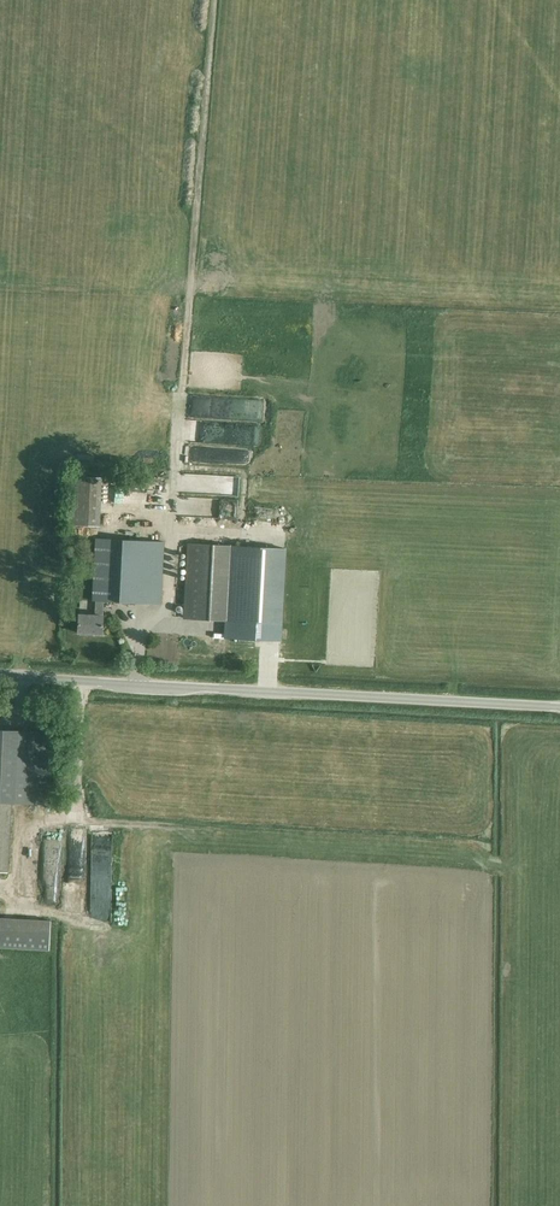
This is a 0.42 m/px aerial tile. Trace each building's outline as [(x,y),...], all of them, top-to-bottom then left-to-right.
[(194,442),(259,445),(261,399),(241,398),(239,424),(214,423),(213,436),(209,436),(209,422),(201,422),(200,432),(194,432),(194,442)] [(230,449),(230,463),(248,464),(249,450),(230,449)] [(183,494),(239,496),(239,476),(183,474),(183,494)] [(70,525),(100,527),(102,478),(73,476),(70,525)] [(79,616),(79,621),(78,633),(102,634),(104,601),(161,604),(164,543),(97,539),(94,601),(96,601),(95,617),(79,616)] [(284,548),(238,546),(189,543),(185,606),(184,618),(234,621),(280,623),(284,548)] [(8,873),(12,803),(49,806),(53,733),(0,730),(0,872),(8,873)] [(92,921),(112,921),(112,875),(92,876),(92,921)] [(50,951),(51,920),(0,917),(0,948),(50,951)]
